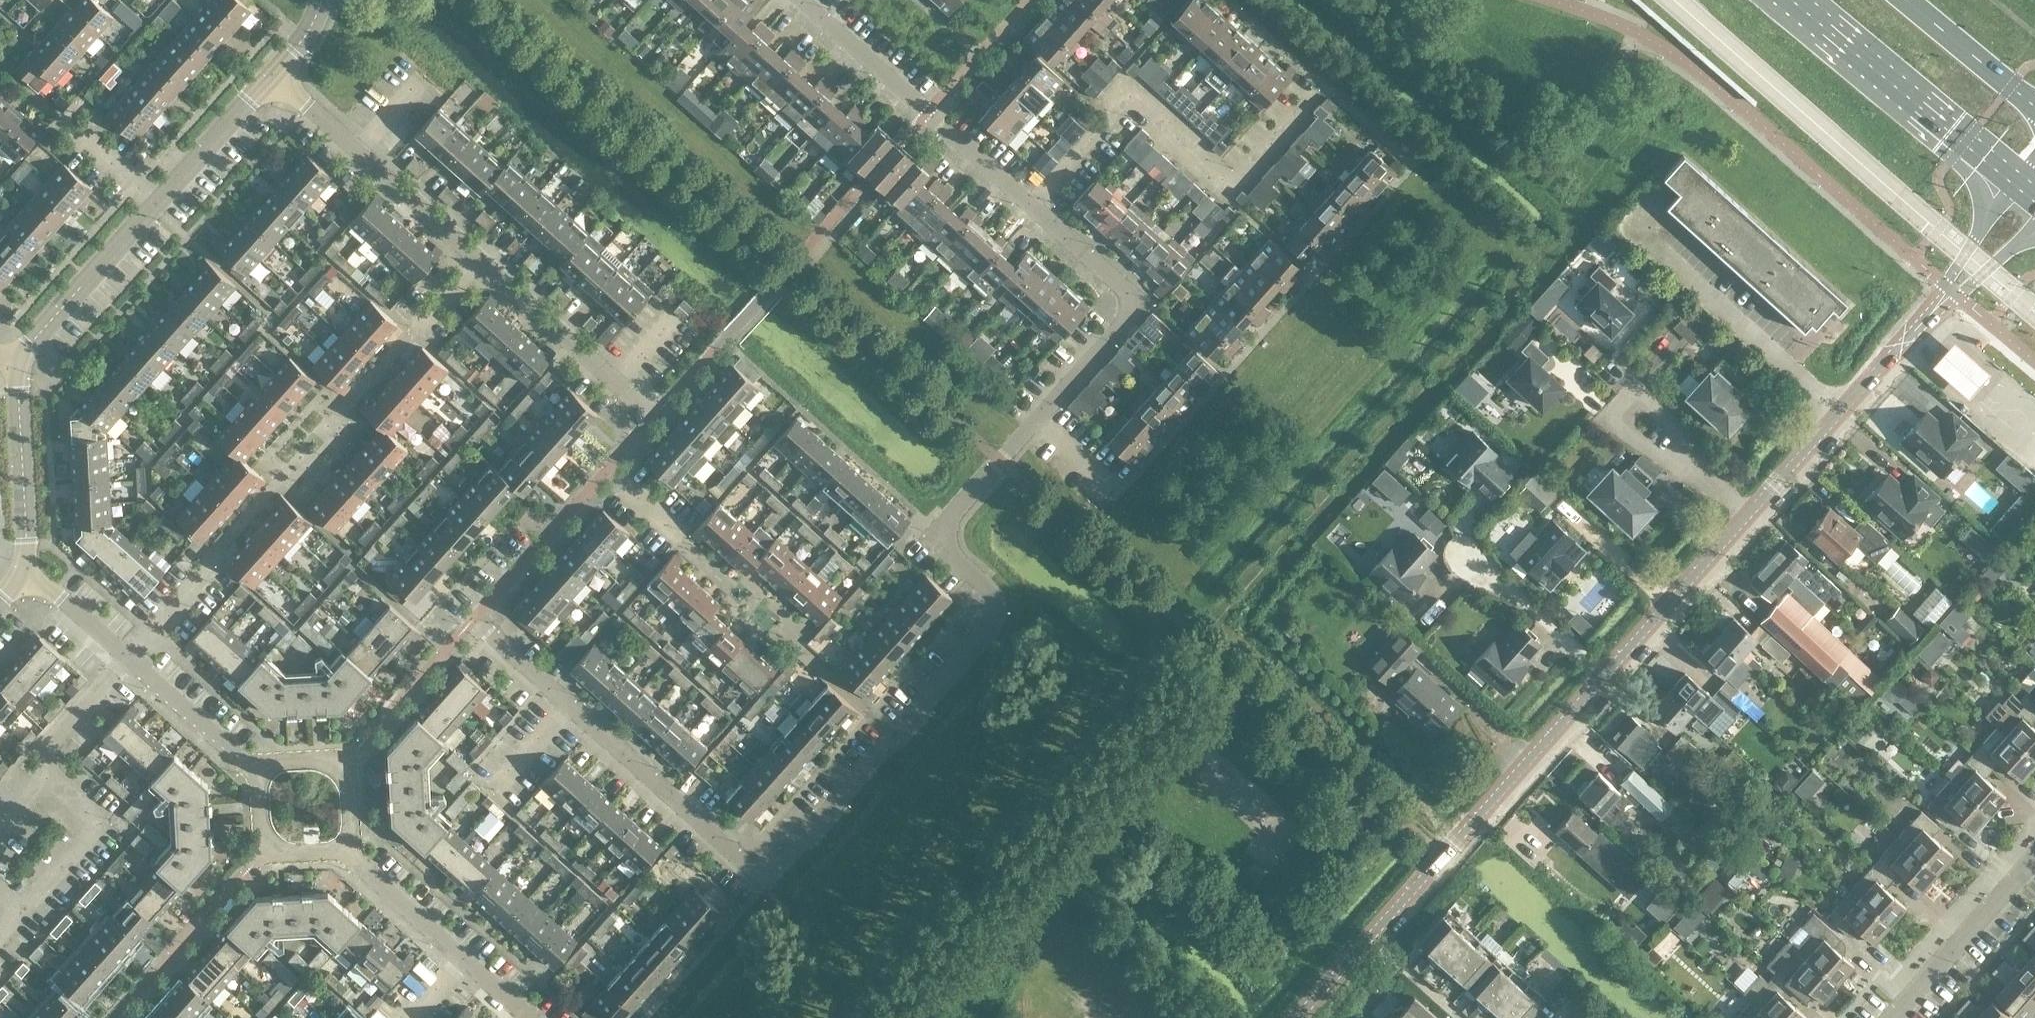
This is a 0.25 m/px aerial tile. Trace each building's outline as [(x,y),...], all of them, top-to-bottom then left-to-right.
[(41,8),(48,0),(31,0),(41,8)] [(73,7),(71,9),(98,34),(113,17),(95,0),(65,0),(73,7)] [(156,8),(148,0),(131,0),(131,1),(148,17),(156,8)] [(209,2),(236,27),(251,10),(240,0),(210,0),(209,2)] [(634,9),(642,0),(624,0),(634,9)] [(675,5),(682,11),(692,0),(679,0),(675,5)] [(703,5),(711,13),(699,26),(706,33),(736,0),(707,0),(703,5)] [(748,0),(736,0),(706,33),(713,39),(725,26),(734,33),(741,26),(757,8),(748,0)] [(949,13),(960,0),(934,0),(949,13)] [(1078,0),(1059,0),(1054,6),(1079,28),(1086,20),(1100,32),(1106,25),(1078,0)] [(1106,25),(1113,18),(1099,6),(1104,0),(1078,0),(1106,25)] [(1175,17),(1190,31),(1213,6),(1207,0),(1189,0),(1174,17),(1175,17)] [(236,27),(209,2),(194,18),(222,43),(236,27)] [(1079,28),(1054,6),(1040,21),(1072,50),(1078,43),(1071,37),(1079,28)] [(1213,6),(1190,31),(1205,45),(1228,20),(1213,6)] [(71,9),(56,25),(84,50),(98,34),(71,9)] [(222,43),(194,18),(180,34),(207,59),(222,43)] [(1214,66),(1244,34),(1228,20),(1205,45),(1199,52),(1214,66)] [(741,26),(734,33),(716,53),(731,67),(768,27),(760,21),(749,33),(741,26)] [(1072,50),(1040,21),(1025,37),(1051,60),(1058,51),(1065,58),(1072,50)] [(56,25),(42,41),(69,66),(84,50),(56,25)] [(768,27),(731,67),(747,82),(772,54),(764,46),(775,34),(768,27)] [(207,59),(180,34),(165,50),(193,75),(207,59)] [(1230,80),(1259,48),(1244,34),(1214,66),(1230,80)] [(42,41),(16,70),(38,90),(49,78),(54,83),(69,66),(42,41)] [(1245,94),(1252,87),(1275,62),(1259,48),(1230,80),(1245,94)] [(772,54),(747,82),(763,96),(799,55),(792,49),(780,61),(772,54)] [(193,75),(165,50),(151,66),(179,91),(193,75)] [(799,55),(763,96),(778,110),(803,82),(795,74),(806,62),(799,55)] [(1063,80),(1039,58),(1031,66),(1019,55),(1012,63),(1048,96),(1063,80)] [(1113,58),(1107,65),(1116,73),(1122,67),(1113,58)] [(1133,77),(1137,73),(1141,68),(1134,62),(1126,70),(1133,77)] [(1291,76),(1275,62),(1252,87),(1268,102),(1291,76)] [(1048,96),(1012,63),(1006,70),(1018,81),(1011,89),(1035,111),(1048,96)] [(179,91),(151,66),(137,82),(164,107),(179,91)] [(803,82),(778,110),(794,124),(830,83),(823,77),(812,89),(803,82)] [(1169,85),(1163,80),(1155,89),(1161,94),(1169,85)] [(137,82),(122,98),(150,123),(164,107),(137,82)] [(830,83),(794,124),(810,138),(834,110),(826,102),(837,90),(830,83)] [(723,136),(739,119),(723,104),(717,110),(689,84),(679,96),(723,136)] [(1099,92),(1090,84),(1084,90),(1093,98),(1099,92)] [(1167,100),(1175,90),(1169,85),(1161,94),(1167,100)] [(1035,111),(1011,89),(1003,98),(991,87),(984,94),(1021,126),(1035,111)] [(1021,126),(984,94),(978,101),(990,112),(983,121),(1007,142),(1021,126)] [(9,103),(0,95),(0,112),(9,103)] [(122,98),(107,115),(135,140),(150,123),(122,98)] [(0,112),(0,145),(25,117),(9,103),(0,112)] [(1320,104),(1313,111),(1322,119),(1329,112),(1320,104)] [(843,117),(834,110),(810,138),(825,152),(861,111),(854,105),(843,117)] [(1061,158),(1093,118),(1079,106),(1059,130),(1062,132),(1049,148),(1061,158)] [(439,108),(411,139),(418,146),(423,140),(432,149),(456,123),(439,108)] [(1200,113),(1194,108),(1186,117),(1192,122),(1200,113)] [(861,111),(825,152),(841,166),(845,161),(866,138),(865,137),(857,130),(868,118),(861,111)] [(1206,118),(1200,113),(1192,122),(1198,128),(1206,118)] [(25,117),(0,145),(17,160),(42,132),(25,117)] [(456,123),(432,149),(442,157),(437,163),(444,169),(472,138),(456,123)] [(877,124),(865,137),(866,138),(845,161),(861,176),(894,139),(877,124)] [(1141,144),(1145,139),(1149,135),(1142,128),(1134,137),(1141,144)] [(1302,133),(1296,139),(1305,148),(1311,141),(1302,133)] [(472,138),(444,169),(450,175),(455,169),(465,178),(488,152),(472,138)] [(894,139),(861,176),(867,181),(880,193),(913,156),(900,144),(894,139)] [(1220,139),(1216,144),(1212,148),(1219,155),(1228,146),(1220,139)] [(1305,148),(1296,139),(1291,145),(1300,153),(1305,148)] [(747,144),(739,153),(755,167),(763,158),(747,144)] [(1047,149),(1036,163),(1047,171),(1057,157),(1047,149)] [(1358,153),(1351,161),(1381,187),(1395,171),(1372,151),(1365,159),(1358,153)] [(488,152),(465,178),(474,186),(469,192),(476,197),(509,161),(508,160),(503,166),(488,152)] [(913,156),(880,193),(896,207),(917,184),(938,161),(930,153),(921,163),(913,156)] [(333,177),(308,154),(293,171),(318,194),(333,177)] [(1163,155),(1155,164),(1161,170),(1170,161),(1163,155)] [(1848,303),(1684,155),(1664,178),(1680,192),(1667,206),(1805,331),(1829,304),(1838,313),(1848,303)] [(412,171),(418,165),(412,159),(406,166),(412,171)] [(509,161),(476,197),(476,198),(486,187),(502,201),(525,175),(509,161)] [(1170,161),(1161,170),(1167,175),(1175,166),(1170,161)] [(1381,187),(1351,161),(1345,167),(1352,174),(1344,182),(1367,203),(1381,187)] [(64,163),(49,180),(77,205),(92,188),(64,163)] [(412,171),(419,177),(425,171),(418,165),(412,171)] [(1277,179),(1283,173),(1274,165),(1268,171),(1277,179)] [(318,194),(293,171),(278,187),(304,210),(318,194)] [(1268,171),(1263,177),(1272,185),(1277,179),(1268,171)] [(1094,181),(1074,204),(1090,218),(1124,179),(1117,173),(1109,182),(1109,181),(1103,188),(1094,181)] [(525,175),(502,201),(518,216),(541,190),(525,175)] [(1344,182),(1339,177),(1331,186),(1329,184),(1323,191),(1353,218),(1367,203),(1344,182)] [(917,184),(896,207),(892,212),(908,226),(944,185),(936,179),(925,191),(917,184)] [(1124,179),(1090,218),(1105,232),(1126,209),(1132,202),(1124,194),(1131,186),(1124,179)] [(77,205),(49,180),(35,196),(62,221),(77,205)] [(1194,183),(1186,192),(1192,197),(1200,188),(1194,183)] [(944,185),(908,226),(923,240),(948,212),(940,204),(951,192),(944,185)] [(304,210),(278,187),(264,203),(290,226),(304,210)] [(444,200),(450,194),(444,188),(438,194),(444,200)] [(1200,188),(1192,197),(1198,203),(1207,194),(1200,188)] [(541,190),(518,216),(534,230),(557,204),(541,190)] [(1251,199),(1247,195),(1242,190),(1236,198),(1245,206),(1251,199)] [(1353,218),(1323,191),(1317,199),(1308,207),(1316,214),(1316,213),(1339,234),(1353,218)] [(377,192),(349,223),(366,238),(389,213),(380,204),(384,199),(377,192)] [(444,200),(451,206),(457,199),(450,194),(444,200)] [(62,221),(35,196),(20,212),(48,237),(62,221)] [(346,205),(353,211),(361,202),(354,196),(346,205)] [(290,226),(264,203),(249,219),(275,242),(290,226)] [(557,204),(534,230),(550,244),(573,219),(557,204)] [(1228,206),(1220,215),(1228,222),(1236,212),(1228,206)] [(948,212),(923,240),(939,254),(975,213),(968,207),(957,219),(948,212)] [(1126,209),(1105,232),(1121,246),(1148,216),(1140,209),(1134,217),(1126,209)] [(48,237),(20,212),(6,228),(33,253),(48,237)] [(488,230),(494,223),(481,212),(475,218),(488,230)] [(389,213),(366,238),(382,253),(405,227),(389,213)] [(975,213),(939,254),(955,268),(979,240),(971,232),(982,220),(975,213)] [(1301,216),(1295,222),(1325,249),(1339,234),(1316,213),(1316,214),(1309,222),(1301,216)] [(1148,216),(1121,246),(1136,260),(1157,237),(1148,229),(1155,222),(1148,216)] [(275,242),(249,219),(235,235),(261,258),(275,242)] [(573,219),(550,244),(565,258),(556,269),(556,270),(589,233),(573,219)] [(331,235),(340,225),(333,220),(325,229),(331,235)] [(1325,249),(1295,222),(1288,230),(1296,236),(1288,245),(1311,265),(1325,249)] [(405,227),(382,253),(398,267),(421,242),(405,227)] [(6,228),(0,235),(0,252),(19,269),(33,253),(6,228)] [(323,244),(331,235),(325,229),(316,239),(323,244)] [(589,233),(556,270),(563,275),(567,270),(577,279),(600,253),(585,239),(589,234),(589,233)] [(261,258),(235,235),(226,245),(221,240),(215,247),(246,275),(261,258)] [(979,240),(955,268),(970,282),(1006,241),(999,235),(988,248),(979,240)] [(1157,237),(1136,260),(1151,274),(1178,244),(1172,237),(1165,245),(1157,237)] [(1269,238),(1255,254),(1291,287),(1298,280),(1286,269),(1293,260),(1269,238)] [(514,253),(519,246),(513,241),(507,247),(514,253)] [(1006,241),(970,282),(986,296),(1004,275),(1011,268),(1002,260),(1013,248),(1006,241)] [(421,242),(398,267),(415,282),(443,251),(436,245),(431,250),(421,242)] [(1178,244),(1151,274),(1167,288),(1188,265),(1180,258),(1186,250),(1178,244)] [(1027,250),(1011,268),(1004,275),(1012,283),(1000,297),(1007,303),(1042,264),(1027,250)] [(341,266),(347,259),(338,251),(332,258),(341,266)] [(0,252),(0,282),(4,285),(19,269),(0,252)] [(600,253),(577,279),(586,287),(582,293),(588,298),(616,267),(600,253)] [(1255,254),(1241,270),(1265,292),(1273,283),(1285,294),(1291,287),(1255,254)] [(529,267),(535,260),(529,255),(523,261),(529,267)] [(236,286),(205,258),(198,265),(204,270),(195,279),(221,302),(236,286)] [(341,266),(350,274),(356,268),(347,259),(341,266)] [(536,273),(542,266),(535,260),(529,267),(536,273)] [(314,276),(322,267),(315,261),(307,270),(314,276)] [(1042,264),(1007,303),(1015,310),(1027,296),(1035,303),(1058,278),(1042,264)] [(1265,292),(1241,270),(1235,264),(1221,280),(1227,285),(1264,318),(1270,311),(1258,300),(1265,292)] [(616,267),(588,298),(595,304),(600,299),(609,308),(632,282),(616,267)] [(306,285),(314,276),(307,270),(300,279),(306,285)] [(317,282),(323,288),(331,279),(325,273),(317,282)] [(1559,273),(1528,306),(1541,318),(1571,284),(1559,273)] [(1058,278),(1035,303),(1044,311),(1031,325),(1039,331),(1074,292),(1058,278)] [(221,302),(195,279),(181,295),(207,319),(221,302)] [(373,295),(379,288),(370,280),(364,287),(373,295)] [(1598,281),(1578,304),(1589,314),(1586,317),(1596,326),(1599,323),(1610,333),(1631,311),(1598,281)] [(317,282),(308,291),(315,297),(323,288),(317,282)] [(606,345),(649,297),(632,282),(609,308),(619,316),(614,322),(613,321),(598,338),(606,345)] [(1227,285),(1213,301),(1237,323),(1245,314),(1257,325),(1264,318),(1227,285)] [(373,295),(383,303),(388,297),(379,288),(373,295)] [(556,289),(551,296),(557,301),(563,295),(556,289)] [(1074,292),(1039,331),(1046,338),(1058,324),(1066,331),(1089,306),(1074,292)] [(490,294),(463,325),(479,340),(502,314),(493,306),(498,300),(490,294)] [(207,319),(181,295),(166,311),(192,335),(207,319)] [(563,295),(557,301),(563,307),(569,300),(563,295)] [(279,314),(288,305),(281,299),(273,308),(279,314)] [(683,319),(693,308),(684,299),(673,310),(683,319)] [(397,324),(371,301),(356,317),(382,341),(397,324)] [(1213,301),(1199,316),(1236,349),(1242,342),(1230,331),(1237,323),(1213,301)] [(288,314),(294,320),(302,311),(296,305),(288,314)] [(1675,324),(1693,341),(1707,327),(1689,310),(1675,324)] [(192,335),(166,311),(152,328),(178,351),(192,335)] [(1146,318),(1156,327),(1161,321),(1152,312),(1146,318)] [(288,314),(280,323),(286,329),(294,320),(288,314)] [(502,314),(479,340),(495,354),(518,329),(502,314)] [(247,325),(253,331),(262,321),(256,315),(247,325)] [(1199,316),(1185,332),(1209,354),(1217,346),(1229,357),(1236,349),(1199,316)] [(382,341),(356,317),(342,334),(368,357),(382,341)] [(589,330),(595,324),(588,318),(582,324),(589,330)] [(239,334),(246,340),(253,331),(247,325),(239,334)] [(178,351),(152,328),(138,344),(163,367),(178,351)] [(518,329),(495,354),(511,369),(534,343),(518,329)] [(368,357),(342,334),(327,350),(353,373),(368,357)] [(1133,352),(1139,346),(1129,338),(1124,343),(1133,352)] [(1990,369),(1953,338),(1932,363),(1968,394),(1990,369)] [(246,348),(253,354),(261,345),(254,339),(246,348)] [(1593,359),(1603,351),(1593,339),(1583,347),(1593,359)] [(1520,388),(1517,391),(1530,397),(1542,408),(1562,386),(1540,367),(1549,357),(1530,340),(1521,350),(1528,356),(1509,378),(1520,388)] [(534,343),(511,369),(528,384),(556,352),(549,346),(544,351),(534,343)] [(163,367),(138,344),(123,360),(149,383),(163,367)] [(1118,350),(1128,358),(1133,352),(1124,344),(1118,350)] [(448,370),(423,347),(408,364),(433,387),(448,370)] [(225,363),(233,354),(226,348),(218,357),(225,363)] [(246,348),(238,357),(245,363),(253,354),(246,348)] [(353,373),(327,350),(312,366),(344,394),(349,388),(344,383),(353,373)] [(1179,352),(1173,359),(1203,386),(1217,370),(1194,350),(1186,358),(1179,352)] [(454,367),(460,361),(451,353),(445,359),(454,367)] [(1713,369),(1688,397),(1699,407),(1696,410),(1708,421),(1711,417),(1727,432),(1748,409),(1732,394),(1746,378),(1722,356),(1711,368),(1713,369)] [(217,372),(225,363),(218,357),(210,366),(217,372)] [(290,357),(275,374),(301,397),(316,380),(290,357)] [(1203,386),(1173,359),(1166,366),(1173,373),(1166,381),(1189,402),(1203,386)] [(149,383),(123,360),(109,376),(135,399),(149,383)] [(454,367),(463,376),(469,369),(460,361),(454,367)] [(766,380),(745,362),(739,370),(759,388),(766,380)] [(433,387),(408,364),(393,380),(419,403),(433,387)] [(759,388),(739,370),(734,365),(719,381),(744,405),(759,388)] [(1101,369),(1096,375),(1105,383),(1111,377),(1101,369)] [(548,370),(540,379),(546,385),(555,376),(548,370)] [(1477,402),(1491,388),(1471,370),(1458,384),(1477,402)] [(232,377),(226,371),(218,380),(224,386),(232,377)] [(301,397),(275,374),(261,390),(286,413),(301,397)] [(1090,381),(1100,390),(1105,383),(1096,375),(1090,381)] [(135,399),(109,376),(94,392),(120,415),(135,399)] [(216,395),(224,386),(218,380),(210,389),(216,395)] [(419,403),(393,380),(379,396),(405,419),(419,403)] [(196,396),(204,387),(197,381),(189,390),(196,396)] [(744,405),(719,381),(704,397),(730,421),(744,405)] [(1151,383),(1145,390),(1175,417),(1189,402),(1166,381),(1158,390),(1151,383)] [(486,396),(492,390),(483,382),(477,388),(486,396)] [(188,405),(196,396),(189,390),(181,399),(188,405)] [(286,413),(261,390),(246,406),(272,429),(286,413)] [(486,396),(495,404),(501,398),(492,390),(486,396)] [(601,417),(570,390),(555,406),(581,429),(589,420),(595,425),(601,417)] [(1175,417),(1145,390),(1138,398),(1145,404),(1138,412),(1161,433),(1175,417)] [(120,415),(94,392),(79,409),(83,413),(84,412),(106,431),(120,415)] [(534,399),(527,394),(519,403),(525,409),(534,399)] [(405,419),(379,396),(370,405),(365,400),(359,407),(407,450),(408,449),(391,434),(405,419)] [(730,421),(704,397),(690,414),(716,437),(723,443),(737,427),(730,421)] [(1077,415),(1082,408),(1073,400),(1068,406),(1077,415)] [(482,401),(474,410),(481,416),(489,406),(482,401)] [(1964,402),(1960,407),(1965,411),(1969,407),(1964,402)] [(525,409),(519,403),(511,412),(517,418),(525,409)] [(204,414),(195,405),(189,413),(195,418),(198,421),(204,414)] [(272,429),(246,406),(232,422),(258,445),(272,429)] [(581,429),(555,406),(541,422),(566,446),(581,429)] [(407,450),(359,407),(359,408),(381,428),(367,443),(393,466),(407,450)] [(84,412),(83,413),(80,416),(71,417),(72,431),(62,432),(63,442),(72,441),(72,440),(106,438),(106,431),(84,412)] [(1123,415),(1117,421),(1147,448),(1161,433),(1138,412),(1130,421),(1123,415)] [(1902,440),(1915,452),(1916,455),(1921,460),(1924,460),(1941,474),(1959,454),(1968,462),(1981,447),(1972,440),(1975,435),(1955,418),(1945,430),(1926,413),(1902,440)] [(716,437),(690,414),(675,430),(701,453),(716,437)] [(494,422),(487,416),(479,425),(486,431),(494,422)] [(769,426),(775,432),(784,423),(777,417),(769,426)] [(813,432),(797,417),(773,443),(790,458),(813,432)] [(174,433),(182,424),(175,418),(167,427),(174,433)] [(202,424),(198,421),(195,418),(188,427),(194,432),(202,424)] [(1147,448),(1117,421),(1110,429),(1117,435),(1110,444),(1133,464),(1147,448)] [(258,445),(232,422),(217,438),(265,481),(266,481),(244,461),(258,445)] [(566,446),(541,422),(526,439),(552,462),(566,446)] [(460,439),(468,430),(461,424),(453,433),(460,439)] [(486,431),(479,425),(471,435),(477,440),(486,431)] [(166,442),(174,433),(167,427),(159,436),(166,442)] [(701,453),(675,430),(661,446),(687,469),(694,475),(708,459),(701,453)] [(1492,496),(1511,475),(1492,458),(1497,453),(1473,431),(1445,463),(1458,475),(1458,478),(1464,483),(1467,483),(1468,484),(1473,479),(1492,496)] [(761,448),(770,438),(763,432),(754,442),(761,448)] [(829,447),(813,432),(790,458),(806,472),(829,447)] [(452,448),(460,439),(453,433),(445,442),(452,448)] [(72,440),(72,441),(73,461),(108,459),(106,438),(72,440)] [(265,481),(217,438),(217,439),(234,454),(220,470),(246,493),(254,483),(260,488),(265,481)] [(552,462),(526,439),(512,455),(538,478),(552,462)] [(144,440),(136,449),(149,461),(157,452),(144,440)] [(181,447),(175,441),(167,450),(173,456),(181,447)] [(753,457),(761,448),(754,442),(746,451),(753,457)] [(393,466),(367,443),(353,459),(378,482),(393,466)] [(687,469),(661,446),(646,462),(672,485),(687,469)] [(845,461),(829,447),(806,472),(822,487),(845,461)] [(466,454),(459,448),(450,458),(457,464),(466,454)] [(165,465),(173,456),(167,450),(159,459),(165,465)] [(1996,466),(2024,488),(1996,522),(2008,532),(2034,498),(2034,473),(2008,451),(1996,466)] [(538,478),(512,455),(498,470),(491,464),(490,464),(523,494),(538,478)] [(431,471),(439,462),(432,456),(424,465),(431,471)] [(450,472),(457,464),(450,458),(443,466),(450,472)] [(108,459),(73,461),(74,483),(109,481),(108,459)] [(378,482),(353,459),(338,475),(364,498),(378,482)] [(861,475),(845,461),(822,487),(838,501),(861,475)] [(1514,476),(1523,484),(1536,469),(1528,461),(1514,476)] [(1612,471),(1591,493),(1631,530),(1652,507),(1638,495),(1653,479),(1634,462),(1620,478),(1612,471)] [(523,494),(490,464),(476,480),(502,504),(516,488),(523,494)] [(423,480),(431,471),(424,465),(416,474),(423,480)] [(732,480),(741,471),(734,465),(725,474),(732,480)] [(1392,513),(1413,489),(1386,465),(1365,488),(1392,513)] [(145,479),(144,466),(136,467),(137,479),(145,479)] [(759,474),(777,490),(783,484),(765,467),(759,474)] [(246,493),(220,470),(205,486),(231,509),(246,493)] [(748,472),(742,478),(751,487),(757,480),(748,472)] [(1548,505),(1558,494),(1535,472),(1524,484),(1548,505)] [(724,489),(732,480),(725,474),(718,483),(724,489)] [(364,498),(338,475),(324,491),(349,514),(364,498)] [(878,490),(861,475),(838,501),(854,516),(878,490)] [(1864,502),(1877,514),(1878,517),(1883,522),(1886,522),(1903,536),(1921,516),(1930,524),(1943,509),(1934,501),(1937,497),(1917,480),(1907,492),(1888,475),(1864,502)] [(146,491),(145,479),(137,479),(137,491),(146,491)] [(502,504),(476,480),(461,497),(487,520),(502,504)] [(109,481),(74,483),(76,505),(110,503),(109,481)] [(436,486),(430,481),(422,490),(428,496),(436,486)] [(150,495),(156,501),(165,492),(158,486),(150,495)] [(231,509),(205,486),(191,502),(217,525),(231,509)] [(402,503),(411,494),(404,488),(396,497),(402,503)] [(420,505),(428,496),(422,490),(414,499),(420,505)] [(894,504),(878,490),(854,516),(870,530),(894,504)] [(349,514),(324,491),(309,508),(335,531),(349,514)] [(780,501),(771,493),(766,499),(775,507),(780,501)] [(312,522),(281,494),(274,501),(280,506),(271,516),(297,539),(312,522)] [(798,496),(791,503),(800,511),(806,504),(798,496)] [(394,512),(402,503),(396,497),(387,506),(394,512)] [(487,520),(461,497),(447,513),(473,536),(487,520)] [(703,513),(711,504),(705,498),(696,507),(703,513)] [(144,520),(155,508),(146,499),(135,512),(144,520)] [(789,509),(780,501),(775,507),(784,516),(789,509)] [(217,525),(191,502),(176,518),(202,542),(217,525)] [(110,503),(76,505),(77,527),(82,527),(82,526),(112,524),(111,524),(110,503)] [(720,503),(692,534),(699,541),(704,535),(713,544),(736,518),(720,503)] [(816,512),(806,504),(800,511),(809,519),(816,512)] [(910,519),(894,504),(870,530),(887,545),(910,519)] [(1434,522),(1441,528),(1447,522),(1430,506),(1418,519),(1428,528),(1434,522)] [(1807,534),(1839,562),(1843,558),(1849,557),(1858,547),(1876,563),(1894,544),(1863,517),(1853,529),(1830,508),(1807,534)] [(630,533),(604,510),(589,526),(615,550),(630,533)] [(408,519),(401,513),(393,522),(399,528),(408,519)] [(473,536),(447,513),(433,529),(458,552),(473,536)] [(297,539),(271,516),(257,532),(283,555),(297,539)] [(179,541),(185,534),(167,518),(161,525),(179,541)] [(736,518),(713,544),(729,558),(752,532),(736,518)] [(1516,558),(1550,589),(1563,576),(1560,573),(1571,561),(1574,564),(1586,551),(1552,519),(1516,558)] [(373,536),(381,527),(375,521),(366,530),(373,536)] [(392,536),(399,528),(393,522),(385,531),(392,536)] [(807,536),(812,530),(803,522),(798,528),(807,536)] [(745,572),(777,538),(760,523),(752,532),(729,558),(745,572)] [(82,526),(82,527),(82,531),(76,538),(87,548),(81,555),(88,562),(94,555),(93,554),(116,528),(112,524),(82,526)] [(830,525),(823,532),(832,540),(839,533),(830,525)] [(615,550),(589,526),(574,542),(600,566),(602,564),(607,564),(615,556),(614,550),(615,550)] [(93,554),(94,555),(109,568),(132,542),(116,528),(93,554)] [(458,552),(433,529),(418,545),(444,568),(458,552)] [(373,536),(366,530),(358,539),(365,545),(373,536)] [(821,537),(812,530),(807,536),(816,545),(822,538),(821,537)] [(283,555),(257,532),(243,548),(268,571),(283,555)] [(848,541),(839,533),(832,540),(842,548),(848,541)] [(1422,577),(1423,576),(1418,571),(1435,552),(1414,533),(1397,552),(1392,547),(1370,571),(1402,600),(1413,587),(1417,586),(1422,580),(1422,577)] [(777,538),(745,572),(746,573),(754,564),(769,578),(793,552),(777,538)] [(132,542),(109,568),(125,583),(148,557),(132,542)] [(600,566),(574,542),(560,559),(586,582),(600,566)] [(1787,542),(1773,557),(1823,603),(1831,594),(1834,597),(1841,590),(1818,569),(1814,573),(1804,563),(1807,560),(1787,542)] [(444,568),(418,545),(404,561),(430,584),(444,568)] [(372,546),(364,555),(370,561),(379,552),(372,546)] [(268,571),(243,548),(228,564),(253,587),(268,571)] [(839,565),(845,559),(836,551),(830,557),(839,565)] [(793,552),(769,578),(786,592),(809,567),(793,552)] [(675,553),(647,584),(663,599),(686,574),(677,565),(682,560),(675,553)] [(894,559),(888,553),(879,563),(886,569),(894,559)] [(865,569),(871,563),(862,554),(856,561),(865,569)] [(660,560),(654,555),(645,564),(652,570),(660,560)] [(148,557),(125,583),(135,591),(130,596),(137,603),(165,572),(148,557)] [(1773,557),(1750,581),(1771,600),(1786,584),(1792,589),(1790,591),(1814,613),(1823,603),(1773,557)] [(586,582),(560,559),(545,575),(571,598),(586,582)] [(848,574),(854,567),(845,559),(839,565),(848,574)] [(338,575),(346,566),(339,560),(331,569),(338,575)] [(430,584),(404,561),(389,578),(415,601),(430,584)] [(886,569),(879,563),(871,572),(878,578),(886,569)] [(809,567),(786,592),(802,607),(825,581),(809,567)] [(338,575),(331,569),(323,578),(330,584),(338,575)] [(686,574),(663,599),(679,614),(703,588),(686,574)] [(926,574),(911,591),(937,614),(951,598),(926,574)] [(571,598),(545,575),(531,591),(557,614),(563,619),(577,603),(571,598)] [(350,583),(344,577),(335,586),(342,592),(350,583)] [(631,593),(639,584),(632,578),(624,587),(631,593)] [(825,581),(802,607),(818,622),(841,596),(825,581)] [(1917,607),(1934,621),(1954,597),(1936,583),(1917,607)] [(244,599),(250,592),(240,584),(234,591),(244,599)] [(866,591),(859,585),(850,595),(857,601),(866,591)] [(342,592),(335,586),(327,595),(334,601),(342,592)] [(623,602),(631,593),(624,587),(617,596),(623,602)] [(703,588),(679,614),(695,628),(687,637),(688,637),(719,602),(703,588)] [(557,614),(531,591),(516,607),(542,631),(557,614)] [(911,591),(896,607),(922,630),(937,614),(911,591)] [(309,607),(317,598),(310,592),(302,601),(309,607)] [(1856,709),(1876,687),(1870,682),(1865,688),(1838,662),(1849,650),(1788,593),(1762,621),(1856,709)] [(849,610),(857,601),(850,595),(843,604),(849,610)] [(309,607),(302,601),(294,610),(301,616),(309,607)] [(719,602),(688,637),(704,652),(727,626),(711,612),(719,603),(719,602)] [(1909,640),(1922,628),(1901,604),(1888,616),(1909,640)] [(273,613),(264,605),(258,611),(267,619),(273,613)] [(390,605),(375,622),(401,645),(409,635),(415,640),(421,633),(390,605)] [(645,620),(636,612),(628,605),(622,611),(639,627),(645,620)] [(896,607),(882,623),(908,646),(922,630),(896,607)] [(321,616),(315,609),(306,619),(313,625),(321,616)] [(602,625),(610,616),(604,610),(595,620),(602,625)] [(1571,619),(1584,631),(1593,622),(1579,610),(1571,619)] [(289,628),(273,613),(267,619),(283,634),(284,633),(289,628)] [(213,614),(185,646),(192,652),(197,647),(206,655),(229,630),(213,614)] [(622,631),(628,624),(618,616),(612,622),(622,631)] [(836,624),(830,618),(822,627),(828,633),(836,624)] [(306,632),(313,625),(306,619),(299,627),(306,632)] [(1734,619),(1717,637),(1748,665),(1755,671),(1761,664),(1752,656),(1755,654),(1748,648),(1756,639),(1734,619)] [(594,634),(602,625),(595,620),(588,628),(594,634)] [(639,627),(648,635),(654,628),(645,620),(639,627)] [(375,622),(360,638),(386,661),(401,645),(375,622)] [(882,623),(868,639),(893,662),(908,646),(882,623)] [(1539,642),(1518,623),(1500,644),(1494,639),(1473,663),(1504,692),(1516,679),(1519,679),(1524,673),(1524,670),(1526,668),(1518,661),(1523,654),(1526,657),(1539,642)] [(311,637),(318,629),(313,625),(306,632),(311,637)] [(727,626),(704,652),(720,666),(743,640),(727,626)] [(828,633),(822,627),(814,636),(820,642),(828,633)] [(1929,638),(1953,660),(1963,650),(1940,627),(1929,638)] [(293,641),(297,636),(289,628),(284,633),(293,641)] [(316,641),(323,633),(318,629),(311,637),(316,641)] [(1433,735),(1460,705),(1410,659),(1420,647),(1399,629),(1367,664),(1388,683),(1390,680),(1398,687),(1390,696),(1433,735)] [(229,630),(206,655),(222,670),(245,644),(229,630)] [(293,641),(284,633),(283,634),(284,634),(280,638),(288,646),(291,642),(293,641)] [(320,646),(327,638),(323,633),(316,641),(320,646)] [(296,647),(304,638),(299,634),(297,636),(293,641),(291,642),(296,647)] [(1781,662),(1790,652),(1771,636),(1762,645),(1781,662)] [(66,660),(40,637),(25,653),(51,677),(66,660)] [(1748,665),(1717,637),(1700,656),(1723,676),(1733,665),(1741,673),(1748,665)] [(288,646),(280,638),(276,643),(284,651),(288,646)] [(301,651),(309,643),(304,638),(296,647),(301,651)] [(325,650),(332,642),(327,638),(320,646),(325,650)] [(360,638),(346,654),(372,677),(386,661),(360,638)] [(651,645),(643,638),(638,644),(646,651),(651,645)] [(868,639),(853,655),(879,678),(893,662),(868,639)] [(668,640),(662,647),(671,655),(677,648),(668,640)] [(743,640),(720,666),(736,680),(759,655),(743,640)] [(339,648),(332,642),(325,650),(332,656),(339,648)] [(314,647),(309,643),(301,651),(306,656),(314,647)] [(573,658),(581,649),(574,643),(566,652),(573,658)] [(594,643),(571,669),(587,684),(610,658),(594,643)] [(245,644),(222,670),(238,684),(261,659),(245,644)] [(660,653),(651,645),(646,651),(655,659),(660,653)] [(687,656),(677,648),(671,655),(680,663),(687,656)] [(51,677),(25,653),(11,670),(36,693),(51,677)] [(284,679),(261,659),(238,684),(271,714),(342,710),(372,677),(346,654),(326,676),(284,679)] [(759,655),(736,680),(753,695),(776,669),(759,655)] [(853,655),(838,672),(869,700),(876,693),(870,688),(879,678),(853,655)] [(610,658),(587,684),(603,699),(627,673),(610,658)] [(796,669),(789,663),(781,672),(787,678),(796,669)] [(487,692),(456,664),(449,671),(455,676),(446,685),(472,708),(487,692)] [(683,674),(674,666),(669,672),(678,680),(683,674)] [(700,669),(694,676),(703,684),(709,677),(700,669)] [(11,670),(0,681),(0,689),(22,709),(36,693),(11,670)] [(787,678),(781,672),(773,681),(779,687),(787,678)] [(627,673),(603,699),(619,713),(643,687),(627,673)] [(1685,673),(1668,691),(1691,712),(1706,726),(1723,707),(1711,697),(1685,673)] [(88,679),(81,674),(73,683),(79,689),(88,679)] [(692,683),(683,674),(678,680),(687,688),(692,683)] [(718,685),(709,677),(703,684),(712,692),(718,685)] [(1733,716),(1749,699),(1727,679),(1711,697),(1723,707),(1733,716)] [(2025,695),(2034,704),(2034,683),(2025,695)] [(828,684),(813,701),(838,724),(847,714),(852,719),(859,712),(828,684)] [(472,708),(446,685),(432,701),(458,724),(472,708)] [(643,687),(619,713),(635,727),(659,702),(643,687)] [(0,689),(0,718),(8,725),(22,709),(0,689)] [(1691,712),(1668,691),(1652,710),(1675,730),(1691,712)] [(2000,722),(2034,753),(2034,729),(2031,725),(2034,721),(2034,704),(2025,695),(2020,701),(2011,692),(2002,702),(2011,710),(2000,722)] [(709,710),(715,703),(706,695),(700,702),(709,710)] [(767,701),(761,695),(752,704),(759,710),(767,701)] [(58,712),(66,703),(60,697),(52,706),(58,712)] [(733,699),(727,705),(736,714),(742,707),(733,699)] [(458,724),(432,701),(417,717),(443,741),(458,724)] [(813,701),(798,717),(824,740),(838,724),(813,701)] [(659,702),(635,727),(651,742),(675,716),(659,702)] [(718,718),(724,711),(715,703),(709,710),(718,718)] [(751,719),(759,710),(752,704),(745,713),(751,719)] [(131,705),(103,737),(120,752),(143,726),(133,717),(138,712),(131,705)] [(58,712),(52,706),(44,715),(50,721),(58,712)] [(505,725),(513,716),(507,710),(499,719),(505,725)] [(1633,758),(1653,736),(1628,714),(1607,735),(1633,758)] [(675,716),(651,742),(668,756),(691,730),(675,716)] [(391,821),(425,851),(448,825),(425,805),(423,764),(443,741),(417,717),(388,751),(391,821)] [(798,717),(784,733),(810,756),(824,740),(798,717)] [(1976,750),(1995,766),(1999,761),(2019,779),(2034,761),(2034,753),(2000,722),(1976,750)] [(159,740),(143,726),(120,752),(136,766),(159,740)] [(738,732),(732,727),(723,737),(729,742),(738,732)] [(29,744),(38,735),(31,729),(23,738),(29,744)] [(691,730),(668,756),(684,771),(707,745),(691,730)] [(484,748),(492,739),(486,733),(477,742),(484,748)] [(784,733),(769,749),(795,772),(810,756),(784,733)] [(1705,789),(1712,781),(1692,762),(1701,752),(1682,735),(1665,754),(1705,789)] [(721,751),(729,742),(723,737),(715,746),(721,751)] [(29,744),(23,738),(15,748),(21,753),(29,744)] [(159,740),(136,766),(152,781),(174,754),(159,740)] [(475,758),(484,748),(477,742),(469,751),(475,758)] [(769,749),(755,765),(781,788),(795,772),(769,749)] [(451,763),(458,755),(453,750),(446,758),(451,763)] [(1976,750),(1951,777),(1990,812),(2004,795),(1984,778),(1995,766),(1976,750)] [(82,760),(91,768),(97,762),(88,753),(82,760)] [(208,784),(174,754),(152,781),(174,801),(177,843),(157,865),(182,889),(212,856),(208,784)] [(456,768),(464,759),(458,755),(451,763),(456,768)] [(462,772),(469,764),(464,759),(456,768),(459,770),(462,772)] [(564,759),(541,785),(558,800),(581,774),(564,759)] [(694,769),(701,775),(709,766),(702,760),(694,769)] [(9,768),(2,762),(0,764),(0,776),(1,776),(9,768)] [(755,765),(740,781),(766,804),(781,788),(755,765)] [(1660,818),(1673,804),(1632,766),(1619,780),(1660,818)] [(1788,766),(1779,782),(1796,791),(1804,775),(1788,766)] [(1809,798),(1827,776),(1814,766),(1796,788),(1809,798)] [(468,778),(462,772),(459,770),(454,775),(463,783),(468,778)] [(1599,773),(1592,780),(1578,795),(1608,822),(1612,823),(1617,821),(1622,815),(1623,811),(1621,806),(1628,799),(1599,773)] [(581,774),(558,800),(574,814),(597,788),(581,774)] [(115,789),(121,783),(111,775),(106,781),(115,789)] [(463,783),(454,775),(450,780),(459,788),(463,783)] [(1951,777),(1926,805),(1945,822),(1952,813),(1972,831),(1990,812),(1951,777)] [(459,788),(450,780),(445,785),(454,793),(459,788)] [(480,789),(471,781),(467,786),(476,794),(480,789)] [(766,804),(740,781),(726,798),(751,821),(766,804)] [(115,789),(124,797),(130,791),(121,783),(115,789)] [(476,794),(467,786),(462,791),(471,799),(476,794)] [(123,813),(132,821),(154,796),(146,788),(131,804),(123,813)] [(597,788),(574,814),(590,829),(613,803),(597,788)] [(471,799),(462,791),(458,795),(467,804),(471,799)] [(467,804),(458,795),(453,800),(462,809),(467,804)] [(497,803),(487,795),(482,801),(491,809),(497,803)] [(462,809),(453,800),(449,805),(458,813),(462,809)] [(506,812),(497,803),(491,809),(500,818),(506,812)] [(613,803),(590,829),(606,843),(629,817),(613,803)] [(458,813),(449,805),(445,810),(453,818),(458,813)] [(516,812),(525,821),(531,814),(522,806),(516,812)] [(1588,844),(1592,848),(1599,854),(1608,844),(1572,811),(1555,830),(1580,852),(1588,844)] [(1921,811),(1897,837),(1936,872),(1952,854),(1932,836),(1940,827),(1921,811)] [(629,817),(606,843),(622,857),(645,832),(629,817)] [(149,822),(141,830),(161,848),(169,840),(149,822)] [(529,833),(520,824),(514,831),(524,839),(529,833)] [(448,825),(425,851),(441,866),(464,840),(448,825)] [(546,827),(540,834),(549,842),(555,835),(546,827)] [(645,832),(622,857),(638,872),(662,847),(645,832)] [(138,833),(131,842),(146,855),(153,847),(138,833)] [(539,841),(529,833),(524,839),(533,848),(539,841)] [(564,843),(555,835),(549,842),(558,850),(564,843)] [(1897,837),(1874,863),(1893,880),(1900,872),(1920,890),(1936,872),(1897,837)] [(1644,861),(1652,852),(1637,838),(1629,848),(1644,861)] [(464,840),(441,866),(457,880),(480,854),(464,840)] [(672,844),(664,853),(670,859),(679,850),(672,844)] [(131,855),(124,849),(116,858),(123,864),(131,855)] [(560,861),(551,853),(546,858),(555,866),(560,861)] [(480,854),(457,880),(466,888),(461,893),(468,900),(473,894),(496,869),(480,854)] [(578,856),(571,863),(581,871),(587,864),(578,856)] [(123,864),(116,858),(108,867),(114,873),(123,864)] [(570,869),(560,861),(555,866),(564,875),(570,869)] [(1874,863),(1851,889),(1889,924),(1906,906),(1886,888),(1893,880),(1874,863)] [(596,872),(587,864),(581,871),(590,879),(596,872)] [(157,865),(142,882),(168,905),(182,889),(157,865)] [(496,869),(473,894),(489,909),(512,883),(496,869)] [(1716,875),(1698,896),(1713,909),(1731,887),(1716,875)] [(646,886),(639,880),(631,890),(637,896),(646,886)] [(102,887),(95,881),(87,890),(94,896),(102,887)] [(142,882),(128,898),(153,921),(168,905),(142,882)] [(587,897),(593,890),(584,882),(578,888),(587,897)] [(512,883),(489,909),(505,923),(528,898),(512,883)] [(613,900),(619,894),(610,885),(604,892),(613,900)] [(694,888),(680,905),(705,928),(720,911),(694,888)] [(1873,942),(1889,924),(1851,889),(1827,916),(1846,933),(1853,924),(1873,942)] [(94,896),(87,890),(79,900),(86,905),(94,896)] [(596,905),(602,898),(593,890),(587,897),(596,905)] [(637,896),(631,890),(623,898),(630,904),(637,896)] [(1664,919),(1677,905),(1660,890),(1648,904),(1664,919)] [(257,896),(227,930),(254,952),(274,930),(316,928),(338,948),(361,922),(328,892),(257,896)] [(128,898),(113,914),(139,937),(153,921),(128,898)] [(528,898),(505,923),(521,938),(544,912),(528,898)] [(1693,941),(1713,918),(1694,901),(1674,924),(1693,941)] [(680,905),(665,921),(691,944),(705,928),(680,905)] [(1496,954),(1447,910),(1419,942),(1468,986),(1496,954)] [(544,912),(521,938),(537,952),(560,926),(544,912)] [(617,918),(610,913),(602,922),(608,928),(617,918)] [(1811,934),(1798,947),(1837,982),(1853,964),(1833,946),(1841,938),(1813,913),(1802,926),(1811,934)] [(73,919),(67,914),(58,923),(65,928),(73,919)] [(113,914),(99,930),(124,953),(139,937),(113,914)] [(665,921),(651,937),(677,960),(691,944),(665,921)] [(377,936),(361,922),(338,948),(354,962),(377,936)] [(601,936),(608,928),(602,922),(594,931),(601,936)] [(65,928),(58,923),(50,932),(57,938),(65,928)] [(560,926),(537,952),(554,967),(577,941),(560,926)] [(99,930),(84,946),(110,969),(124,953),(99,930)] [(254,952),(227,930),(213,945),(239,969),(254,952)] [(2029,931),(2023,938),(2034,948),(2034,936),(2029,931)] [(377,936),(354,962),(370,977),(393,951),(377,936)] [(651,937),(636,953),(662,976),(677,960),(651,937)] [(1766,965),(1775,974),(1794,990),(1801,982),(1821,1000),(1837,982),(1798,947),(1789,939),(1766,965)] [(239,969),(213,945),(199,961),(225,985),(239,969)] [(581,945),(565,963),(572,969),(588,951),(581,945)] [(44,952),(37,946),(29,955),(36,961),(44,952)] [(110,969),(84,946),(70,962),(96,985),(110,969)] [(322,948),(317,953),(326,960),(330,956),(322,948)] [(268,963),(275,955),(270,951),(263,959),(268,963)] [(293,964),(301,955),(296,951),(288,959),(293,964)] [(403,959),(393,951),(370,977),(387,991),(415,960),(407,954),(403,959)] [(326,960),(317,953),(313,958),(321,965),(326,960)] [(636,953),(622,969),(648,992),(662,976),(636,953)] [(1496,954),(1468,986),(1504,1017),(1527,1017),(1546,997),(1496,954)] [(273,968),(280,960),(275,955),(268,963),(273,968)] [(298,968),(306,960),(301,955),(293,964),(298,968)] [(1423,955),(1413,966),(1419,972),(1429,961),(1423,955)] [(321,965),(313,958),(309,963),(308,963),(311,966),(316,971),(321,965)] [(2029,961),(2020,971),(2005,958),(1999,965),(2034,997),(2034,966),(2029,961)] [(278,972),(285,964),(280,960),(273,968),(278,972)] [(304,973),(311,966),(308,963),(309,963),(306,960),(298,968),(304,973)] [(225,985),(199,961),(184,977),(210,1001),(225,985)] [(24,962),(15,971),(22,977),(30,967),(24,962)] [(70,962),(55,978),(86,1006),(92,999),(87,995),(96,985),(70,962)] [(283,977),(290,969),(285,964),(278,972),(283,977)] [(1432,964),(1423,975),(1429,980),(1438,969),(1432,964)] [(1999,965),(1993,972),(2008,985),(1998,995),(2023,1017),(2025,1017),(2034,1007),(2034,997),(1999,965)] [(287,981),(295,973),(290,969),(283,977),(287,981)] [(622,969),(607,985),(633,1008),(648,992),(622,969)] [(1434,985),(1444,974),(1438,969),(1429,980),(1434,985)] [(331,971),(324,978),(333,986),(339,979),(331,971)] [(292,986),(300,978),(295,973),(287,981),(292,986)] [(1444,974),(1434,985),(1440,990),(1450,979),(1444,974)] [(1752,1000),(1772,1017),(1805,1017),(1806,1017),(1787,999),(1794,990),(1775,974),(1768,982),(1759,974),(1743,991),(1752,1000)] [(210,1001),(184,977),(170,994),(196,1017),(210,1001)] [(349,987),(339,979),(333,986),(342,994),(349,987)] [(1455,985),(1450,979),(1440,990),(1446,995),(1455,985)] [(311,987),(304,982),(296,991),(302,997),(311,987)] [(2,985),(0,988),(0,999),(1,1000),(9,991),(2,985)] [(611,1017),(624,1017),(633,1008),(607,985),(593,1002),(611,1017)] [(277,1003),(285,994),(279,987),(270,997),(277,1003)] [(1383,996),(1394,1005),(1400,999),(1389,989),(1383,996)] [(302,997),(296,991),(288,1000),(294,1006),(302,997)] [(42,1008),(53,1017),(80,1017),(83,1015),(57,992),(42,1008)] [(170,994),(155,1010),(165,1017),(194,1017),(196,1017),(170,994)] [(1394,1017),(1438,1017),(1414,996),(1394,1017)] [(269,1012),(277,1003),(270,997),(262,1005),(269,1012)] [(1994,1000),(1985,1011),(1970,997),(1964,1004),(1979,1017),(2014,1017),(1994,1000)] [(1391,1008),(1381,999),(1375,1005),(1385,1015),(1390,1009),(1391,1008)] [(1471,999),(1462,1009),(1468,1015),(1477,1004),(1471,999)] [(366,1015),(371,1008),(362,1000),(356,1007),(366,1015)] [(1752,1000),(1735,1017),(1772,1017),(1752,1000)] [(1964,1004),(1957,1011),(1965,1017),(1979,1017),(1964,1004)] [(1385,1015),(1375,1005),(1370,1011),(1378,1017),(1383,1017),(1385,1015)] [(456,1017),(468,1017),(473,1013),(466,1006),(456,1017)] [(1471,1017),(1481,1017),(1486,1012),(1481,1007),(1471,1017)] [(42,1008),(33,1017),(53,1017),(42,1008)] [(340,1017),(360,1017),(349,1008),(340,1017)] [(155,1010),(148,1017),(165,1017),(155,1010)]
